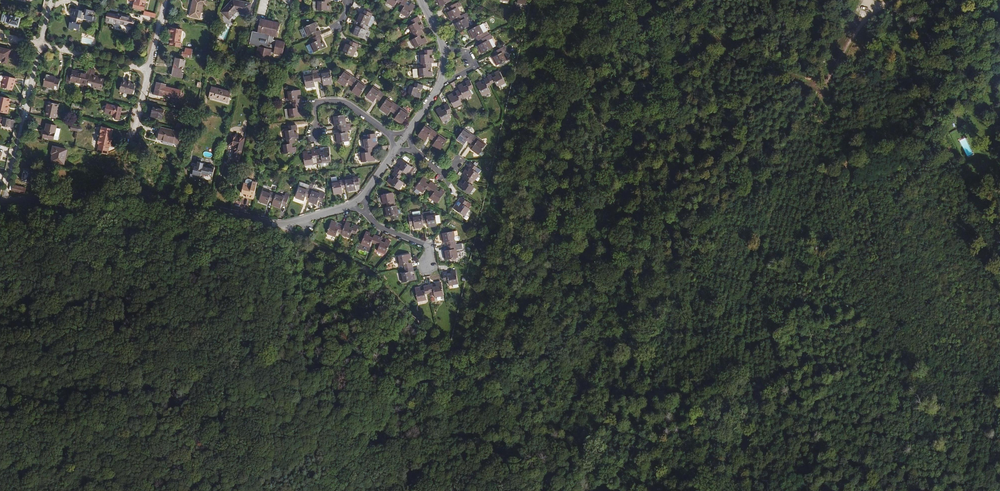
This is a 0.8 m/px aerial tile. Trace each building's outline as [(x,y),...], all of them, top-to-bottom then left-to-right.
[(135,1),(133,8),(144,10),(146,0),(131,0),(135,1)] [(203,4),(205,5),(206,0),(193,0),(189,17),(200,19),(203,4)] [(221,12),(229,20),(237,12),(249,15),(251,4),(234,0),(233,0),(221,12)] [(330,6),(327,6),(327,2),(330,2),(330,0),(322,0),(322,2),(316,2),(316,11),(330,11),(330,6)] [(386,3),(393,7),(396,2),(400,5),(399,6),(403,8),(400,13),(407,18),(415,6),(410,3),(409,6),(405,4),(407,2),(404,0),(387,0),(386,3)] [(454,24),(458,32),(470,26),(466,18),(468,17),(467,13),(462,15),(458,7),(460,6),(458,2),(448,8),(450,11),(446,13),(450,21),(457,18),(458,22),(454,24)] [(77,32),(78,32),(80,25),(76,24),(77,18),(80,19),(83,20),(83,19),(87,20),(86,22),(92,24),(95,12),(85,9),(84,13),(82,13),(82,11),(70,8),(70,13),(72,13),(68,29),(74,30),(74,29),(77,30),(77,32)] [(363,39),(369,27),(367,26),(372,16),(372,14),(371,13),(365,10),(363,14),(358,12),(355,21),(361,23),(359,27),(355,25),(351,34),(363,39)] [(108,13),(106,22),(115,24),(115,22),(133,26),(134,19),(130,18),(130,17),(117,14),(117,15),(108,13)] [(3,14),(1,22),(5,23),(5,24),(19,27),(21,19),(3,14)] [(371,28),(375,17),(372,16),(367,26),(369,27),(371,28)] [(410,41),(414,49),(427,42),(424,37),(421,39),(420,36),(423,34),(421,30),(424,28),(422,24),(419,26),(417,22),(420,21),(418,16),(411,20),(413,24),(407,27),(412,35),(413,34),(415,38),(410,41)] [(277,37),(280,25),(268,22),(269,21),(260,19),(257,32),(257,33),(261,34),(262,32),(269,34),(269,35),(266,49),(263,48),(260,59),(269,61),(271,53),(271,51),(275,52),(274,53),(281,55),(284,43),(273,40),(274,36),(277,37)] [(317,31),(315,28),(318,27),(316,22),(303,28),(303,29),(307,36),(312,34),(313,36),(314,38),(320,35),(321,34),(320,30),(317,31)] [(484,33),(480,25),(479,25),(467,31),(471,39),(476,37),(478,40),(481,44),(476,46),(481,54),(493,48),(489,40),(491,39),(489,35),(488,35),(488,33),(486,31),(484,33)] [(180,43),(182,30),(169,27),(169,33),(171,33),(170,35),(169,42),(170,42),(170,46),(181,47),(181,43),(180,43)] [(257,33),(257,32),(252,31),(249,44),(258,46),(258,47),(263,48),(266,49),(269,35),(261,34),(257,33)] [(310,54),(326,47),(324,42),(321,44),(319,40),(322,39),(320,35),(314,38),(315,40),(315,42),(306,46),(310,54)] [(352,57),(358,45),(356,44),(351,41),(350,41),(348,45),(344,43),(341,51),(352,57)] [(492,58),(496,66),(508,60),(504,52),(508,50),(506,46),(494,52),(496,56),(492,58)] [(2,60),(1,63),(7,65),(11,50),(0,47),(0,59),(2,60)] [(433,63),(433,58),(429,58),(429,55),(433,54),(432,50),(424,50),(425,55),(423,55),(419,55),(419,64),(423,64),(423,66),(423,68),(417,69),(418,69),(418,78),(432,77),(432,72),(428,72),(428,68),(431,68),(431,63),(433,63)] [(175,59),(172,76),(182,78),(183,74),(181,73),(182,66),(185,67),(186,61),(175,59)] [(88,83),(91,69),(87,68),(86,73),(72,71),(69,70),(66,81),(71,81),(79,83),(83,84),(87,85),(88,83)] [(102,90),(104,79),(94,77),(95,70),(91,69),(88,83),(94,84),(93,88),(102,90)] [(332,84),(330,70),(319,72),(316,73),(312,74),(304,75),(306,88),(315,87),(314,82),(323,81),(323,85),(332,84)] [(344,71),(337,82),(344,87),(347,83),(354,88),(351,92),(358,97),(366,86),(344,71)] [(507,86),(501,75),(504,74),(502,71),(499,72),(499,71),(494,73),(496,76),(493,78),(491,75),(487,77),(491,84),(495,82),(497,87),(501,85),(502,88),(507,86)] [(46,75),(43,87),(57,90),(60,80),(56,79),(56,77),(46,75)] [(1,87),(1,88),(12,90),(13,86),(14,86),(16,79),(5,76),(5,77),(1,76),(0,77),(0,87),(1,87)] [(491,84),(487,77),(483,79),(485,83),(481,84),(480,81),(475,84),(482,96),(490,92),(488,87),(491,85),(491,84)] [(472,95),(469,89),(472,87),(469,80),(465,82),(466,85),(463,87),(462,84),(457,86),(459,89),(455,92),(457,95),(453,97),(452,93),(447,96),(454,108),(462,104),(460,101),(459,99),(463,97),(463,99),(472,95)] [(122,81),(119,92),(132,95),(135,85),(130,84),(131,83),(122,81)] [(181,93),(182,91),(165,87),(166,85),(157,83),(154,95),(163,97),(163,95),(164,93),(169,94),(168,96),(180,98),(180,97),(181,93)] [(408,85),(405,94),(419,98),(420,93),(417,92),(418,89),(421,90),(423,85),(415,83),(414,87),(408,85)] [(373,86),(365,97),(373,103),(376,98),(379,101),(384,94),(373,86)] [(212,87),(210,97),(227,101),(228,98),(227,98),(228,90),(212,87)] [(287,109),(288,118),(302,117),(302,111),(298,112),(297,108),(302,107),(301,103),(302,103),(301,99),(297,99),(297,96),(301,95),(300,90),(286,92),(287,101),(293,100),(293,104),(293,108),(287,109)] [(8,114),(9,107),(9,106),(10,99),(1,97),(0,102),(0,112),(8,114)] [(387,99),(379,109),(387,114),(389,110),(396,115),(394,119),(401,125),(409,114),(387,99)] [(48,102),(45,116),(56,119),(59,105),(48,102)] [(107,104),(105,113),(112,115),(112,117),(119,119),(122,108),(107,104)] [(440,107),(436,110),(442,123),(450,118),(448,113),(451,111),(447,104),(443,106),(445,109),(442,111),(440,107)] [(153,107),(151,117),(162,120),(164,110),(153,107)] [(346,124),(344,115),(331,117),(333,126),(338,125),(339,133),(334,134),(336,144),(343,142),(348,141),(349,141),(347,130),(347,128),(346,124)] [(16,121),(15,121),(0,117),(0,124),(2,124),(2,126),(14,129),(16,121)] [(44,131),(42,137),(54,140),(58,140),(60,130),(56,129),(57,126),(46,124),(45,131),(44,131)] [(281,145),(283,154),(296,152),(296,147),(292,148),(292,144),(294,143),(294,139),(298,138),(298,133),(294,134),(294,130),(297,129),(296,125),(289,126),(290,130),(283,131),(284,140),(286,140),(287,144),(281,145)] [(426,125),(418,136),(425,141),(428,137),(435,142),(432,146),(439,151),(447,140),(426,125)] [(109,142),(110,138),(112,130),(101,127),(99,132),(98,133),(97,137),(98,139),(97,144),(98,144),(96,153),(105,155),(106,154),(108,147),(110,147),(111,143),(109,142)] [(161,128),(158,140),(178,145),(181,132),(161,128)] [(464,128),(456,139),(464,145),(467,141),(473,146),(471,150),(478,155),(486,144),(464,128)] [(377,147),(375,134),(367,135),(367,139),(366,139),(363,140),(362,140),(363,149),(365,148),(373,147),(377,147)] [(230,138),(228,148),(234,150),(232,157),(239,158),(243,141),(230,138)] [(465,157),(471,148),(468,146),(461,155),(465,157)] [(52,155),(51,162),(64,165),(67,150),(53,147),(51,154),(52,155)] [(375,161),(374,156),(371,156),(370,152),(373,152),(373,147),(365,148),(365,153),(364,153),(361,153),(360,153),(361,162),(375,161)] [(331,162),(329,148),(328,148),(324,149),(324,152),(321,153),(320,149),(311,151),(311,154),(308,155),(307,151),(302,152),(304,166),(331,162)] [(406,174),(411,167),(401,159),(398,164),(401,166),(398,169),(396,167),(393,170),(394,171),(392,175),(394,177),(392,180),(390,178),(387,182),(398,190),(403,183),(399,179),(401,176),(399,175),(402,171),(406,174)] [(192,170),(190,178),(195,180),(195,177),(200,178),(201,174),(209,176),(209,175),(213,176),(215,167),(212,166),(212,169),(203,167),(204,163),(198,162),(197,167),(195,166),(194,170),(192,170)] [(474,182),(479,174),(474,171),(476,167),(473,165),(470,162),(467,166),(470,168),(468,171),(465,169),(462,173),(465,176),(462,179),(465,181),(463,184),(460,182),(457,186),(469,195),(474,187),(469,183),(472,180),(474,182)] [(412,174),(411,173),(415,168),(412,166),(411,167),(406,174),(405,175),(409,177),(412,174)] [(22,179),(21,182),(31,184),(31,182),(35,182),(36,177),(32,176),(33,173),(24,171),(23,173),(22,174),(21,178),(22,179)] [(438,187),(430,182),(428,184),(425,182),(427,179),(423,176),(415,188),(422,193),(426,188),(429,191),(431,192),(433,193),(429,198),(437,203),(445,192),(441,189),(439,192),(436,190),(438,187)] [(355,189),(355,185),(359,185),(357,177),(344,179),(344,180),(336,181),(331,182),(333,194),(342,192),(342,188),(346,188),(346,190),(355,189)] [(253,199),(256,182),(252,181),(250,180),(247,179),(245,180),(244,183),(243,183),(240,193),(245,194),(245,197),(253,199)] [(325,194),(312,189),(314,186),(309,184),(309,185),(308,189),(299,186),(295,198),(304,201),(305,197),(309,198),(308,200),(317,203),(318,200),(322,202),(325,194)] [(23,194),(24,188),(14,185),(12,192),(23,194)] [(263,189),(259,201),(267,204),(269,200),(273,202),(272,204),(280,207),(282,204),(285,205),(288,197),(276,193),(276,194),(263,189)] [(387,207),(383,208),(385,217),(390,216),(391,220),(399,219),(396,205),(395,206),(392,193),(379,196),(381,205),(386,204),(387,207)] [(469,209),(464,205),(467,202),(460,197),(453,208),(464,216),(469,209)] [(423,223),(421,214),(420,214),(420,211),(412,212),(408,213),(408,214),(409,225),(414,224),(414,229),(424,228),(423,223)] [(421,214),(423,223),(427,223),(427,228),(436,227),(436,223),(440,223),(439,215),(435,216),(435,213),(430,214),(430,211),(421,212),(421,214)] [(332,221),(327,234),(335,237),(337,232),(341,233),(341,235),(349,238),(351,233),(355,234),(358,227),(354,225),(353,228),(349,227),(350,223),(346,221),(344,225),(340,224),(339,227),(335,226),(337,223),(332,221)] [(365,231),(360,244),(369,248),(371,242),(379,245),(377,251),(385,255),(391,241),(386,240),(384,243),(381,241),(382,238),(374,235),(373,238),(369,236),(370,233),(365,231)] [(460,239),(459,237),(458,236),(454,236),(454,232),(440,233),(441,242),(447,242),(447,246),(455,245),(455,241),(458,240),(460,239)] [(443,251),(444,260),(457,258),(456,249),(458,248),(458,244),(455,245),(447,246),(446,246),(447,250),(443,251)] [(410,254),(396,257),(397,266),(403,264),(405,273),(399,274),(401,283),(415,280),(414,275),(411,276),(410,272),(413,271),(412,263),(408,263),(408,259),(411,259),(410,254)] [(458,284),(455,271),(450,271),(450,273),(451,275),(447,275),(447,273),(446,272),(442,273),(443,281),(448,280),(449,286),(458,284)] [(431,292),(433,292),(434,298),(443,296),(441,282),(436,283),(436,286),(432,287),(432,284),(427,285),(427,286),(423,286),(424,290),(420,290),(419,287),(415,288),(417,302),(427,300),(425,294),(429,293),(429,292),(431,292)]
